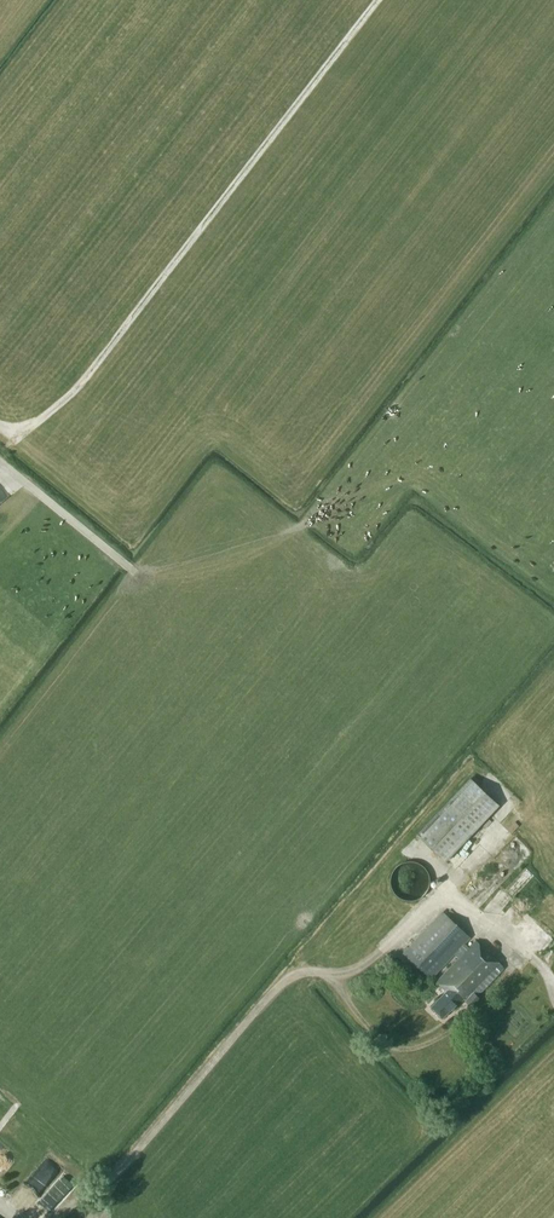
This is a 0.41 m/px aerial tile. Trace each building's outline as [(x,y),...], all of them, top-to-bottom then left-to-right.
[(500,805),(479,784),(471,777),(418,834),(446,861),(500,805)] [(431,980),(464,945),(470,939),(444,912),(405,954),(431,980)] [(464,1002),(470,1008),(473,1010),(482,1000),(478,997),(504,970),(476,943),(436,985),(445,994),(431,1009),(443,1020),(452,1011),(454,1013),(464,1002)]
